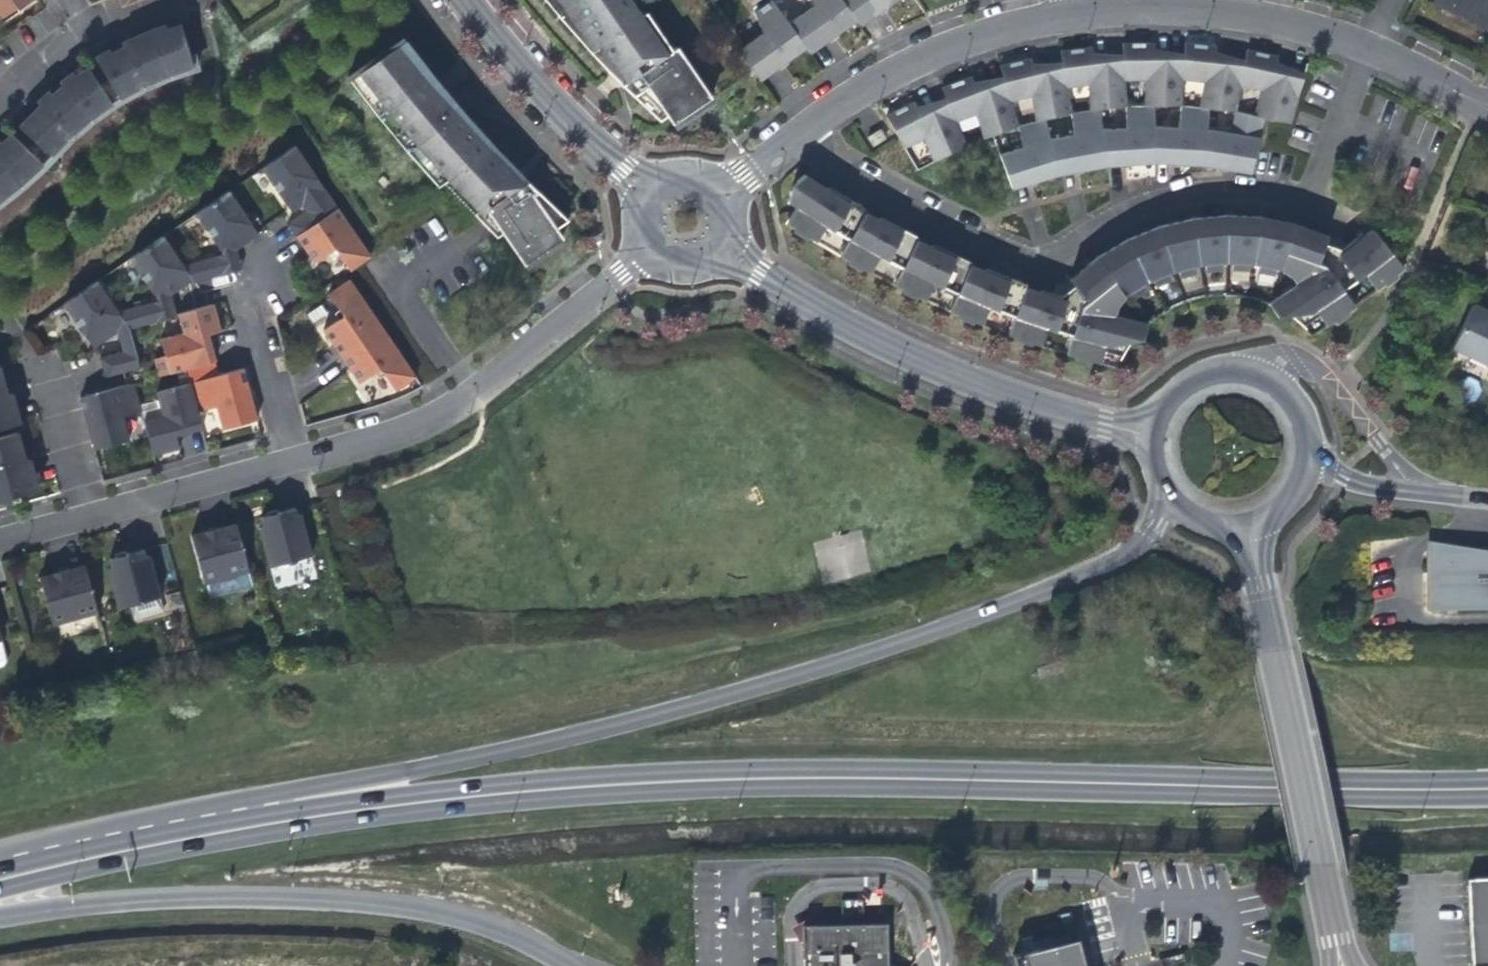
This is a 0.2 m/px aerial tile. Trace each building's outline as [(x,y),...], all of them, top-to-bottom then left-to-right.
[(29,0),(0,0),(0,20),(29,0)] [(566,13),(571,9),(594,43),(596,47),(602,43),(619,68),(613,72),(615,74),(617,76),(622,81),(628,88),(636,94),(649,86),(665,108),(675,124),(715,96),(680,44),(675,47),(650,10),(648,11),(645,14),(635,0),(557,0),(566,13)] [(759,11),(758,12),(763,36),(738,53),(754,76),(770,65),(775,61),(778,66),(806,46),(810,44),(826,32),(829,37),(855,19),(876,4),(884,0),(811,0),(813,8),(791,24),(774,1),(759,11)] [(1436,8),(1471,26),(1485,32),(1487,25),(1487,0),(1440,0),(1436,8)] [(855,19),(858,24),(870,15),(879,9),(876,4),(855,19)] [(166,77),(192,69),(190,60),(177,19),(162,25),(147,31),(132,38),(120,44),(105,51),(93,57),(119,101),(144,88),(166,77)] [(810,44),(806,46),(810,51),(811,50),(824,41),(829,37),(826,32),(810,44)] [(425,85),(434,78),(404,40),(359,71),(373,92),(363,99),(398,140),(409,134),(417,143),(413,148),(444,183),(455,176),(487,207),(504,231),(507,235),(528,263),(566,237),(555,221),(551,215),(537,195),(541,191),(540,191),(537,187),(533,183),(529,179),(523,173),(515,164),(507,156),(499,147),(491,139),(484,130),(482,128),(480,125),(478,123),(475,121),(473,119),(471,116),(469,114),(467,112),(464,110),(462,108),(459,107),(457,105),(454,103),(442,110),(433,96),(425,85)] [(911,102),(883,117),(902,149),(921,139),(932,163),(964,146),(954,122),(974,115),(982,139),(1015,127),(1007,102),(1028,97),(1033,122),(1043,120),(1068,114),(1069,114),(1064,88),(1085,85),(1087,111),(1098,110),(1124,106),(1122,80),(1143,80),(1143,105),(1153,107),(1179,105),(1180,79),(1201,81),(1198,107),(1208,109),(1234,111),(1238,85),(1259,89),(1253,114),(1262,118),(1288,123),(1301,77),(1280,72),(1272,70),(1276,56),(1245,49),(1242,64),(1225,62),(1212,61),(1214,46),(1182,42),(1181,58),(1166,58),(1151,58),(1152,43),(1120,43),(1121,58),(1105,60),(1091,62),(1089,47),(1058,51),(1060,66),(1045,70),(1032,73),(1028,59),(997,66),(1001,81),(988,86),(974,91),(968,77),(939,89),(945,102),(930,110),(918,116),(911,102)] [(767,74),(771,71),(778,66),(775,61),(770,65),(754,76),(757,81),(767,74)] [(24,112),(14,124),(52,158),(70,139),(90,122),(112,106),(82,66),(68,72),(47,87),(33,102),(24,112)] [(1021,149),(997,155),(1007,183),(1017,180),(1027,177),(1029,184),(1058,175),(1056,168),(1067,166),(1075,165),(1076,171),(1105,166),(1105,160),(1113,159),(1123,158),(1124,165),(1154,163),(1154,156),(1163,157),(1173,157),(1172,164),(1202,165),(1203,158),(1213,160),(1222,161),(1221,168),(1249,173),(1262,118),(1253,114),(1234,111),(1228,133),(1203,129),(1208,109),(1198,107),(1179,105),(1176,128),(1152,127),(1153,107),(1143,105),(1124,106),(1124,129),(1099,131),(1098,110),(1087,111),(1069,114),(1068,114),(1072,136),(1047,140),(1043,120),(1033,122),(1015,127),(1021,149)] [(877,130),(865,138),(871,147),(883,139),(877,130)] [(20,188),(43,166),(9,134),(4,138),(0,141),(0,204),(20,188)] [(294,237),(335,209),(293,146),(260,169),(279,197),(290,212),(301,205),(305,212),(286,225),(294,237)] [(802,198),(812,183),(807,179),(802,176),(788,186),(784,203),(794,208),(784,224),(813,243),(837,257),(868,274),(892,286),(923,301),(948,312),(980,326),(1006,336),(1039,347),(1065,355),(1099,364),(1116,369),(1123,354),(1133,339),(1146,325),(1113,316),(1115,308),(1123,297),(1126,292),(1129,297),(1144,288),(1143,285),(1151,280),(1153,283),(1169,277),(1168,274),(1176,271),(1178,274),(1194,270),(1194,267),(1221,266),(1221,263),(1230,263),(1231,266),(1248,267),(1249,263),(1258,265),(1257,268),(1274,272),(1275,269),(1280,270),(1291,278),(1296,284),(1268,304),(1284,313),(1294,320),(1297,322),(1298,323),(1311,336),(1326,326),(1403,268),(1383,242),(1376,248),(1369,253),(1361,259),(1359,261),(1338,235),(1333,238),(1329,237),(1325,235),(1320,250),(1314,248),(1311,247),(1303,243),(1287,239),(1287,240),(1273,238),(1267,236),(1265,234),(1256,232),(1256,234),(1244,234),(1236,233),(1233,231),(1224,230),(1224,232),(1209,234),(1204,235),(1201,233),(1193,234),(1193,236),(1191,237),(1173,240),(1170,239),(1167,241),(1162,244),(1163,246),(1143,251),(1140,250),(1135,252),(1132,254),(1132,256),(1115,266),(1111,266),(1103,271),(1105,274),(1097,278),(1091,282),(1085,285),(1079,289),(1078,290),(1069,279),(1062,285),(1057,283),(1046,314),(1016,304),(1001,299),(1009,280),(1002,278),(996,275),(988,294),(968,285),(946,276),(955,258),(947,255),(942,252),(933,270),(912,260),(892,250),(901,232),(893,228),(889,226),(880,244),(864,235),(839,221),(849,203),(847,202),(837,196),(826,213),(817,207),(802,198)] [(222,255),(182,267),(191,280),(192,283),(218,276),(215,262),(223,256),(224,258),(234,251),(240,247),(257,235),(227,191),(194,214),(222,255)] [(335,209),(294,237),(302,248),(312,264),(333,249),(348,271),(369,257),(335,209)] [(156,301),(117,315),(127,329),(177,316),(176,314),(169,296),(181,287),(191,280),(182,267),(161,237),(128,259),(156,301)] [(223,256),(215,262),(218,276),(240,270),(234,251),(224,258),(223,256)] [(328,342),(339,357),(381,329),(347,280),(327,295),(342,317),(321,331),(328,342)] [(98,358),(103,377),(138,368),(127,329),(117,315),(95,282),(62,304),(88,339),(94,347),(115,332),(121,352),(98,358)] [(213,304),(176,314),(180,330),(160,335),(170,371),(213,360),(209,345),(207,334),(220,330),(213,304)] [(1284,313),(1268,304),(1277,317),(1284,313)] [(1472,305),(1472,304),(1451,347),(1452,347),(1487,366),(1487,313),(1472,305)] [(1146,325),(1133,339),(1142,341),(1146,325)] [(381,329),(339,357),(348,371),(357,384),(378,370),(393,391),(414,377),(381,329)] [(1352,365),(1347,369),(1359,382),(1364,378),(1352,365)] [(241,369),(191,383),(198,412),(217,408),(221,430),(255,420),(246,386),(241,369)] [(161,416),(142,421),(151,456),(170,451),(178,449),(176,435),(202,429),(198,412),(191,383),(155,394),(161,416)] [(131,384),(78,399),(79,403),(92,450),(110,445),(127,441),(121,418),(139,413),(131,384)] [(13,425),(8,409),(4,395),(0,397),(0,429),(13,425)] [(0,436),(0,468),(18,463),(14,449),(10,433),(0,436)] [(0,468),(0,500),(31,491),(28,479),(23,461),(18,463),(0,468)] [(258,529),(269,568),(310,557),(298,515),(295,516),(293,509),(277,513),(259,518),(262,528),(258,529)] [(211,531),(189,537),(202,584),(247,572),(235,525),(211,531)] [(814,545),(822,583),(869,573),(861,536),(814,545)] [(1426,607),(1487,608),(1487,550),(1440,541),(1440,551),(1421,551),(1420,571),(1427,571),(1426,607)] [(107,570),(117,610),(158,599),(147,557),(143,558),(141,551),(121,556),(108,560),(111,569),(107,570)] [(54,574),(38,579),(51,626),(96,613),(83,566),(54,574)] [(1464,877),(1469,965),(1487,965),(1487,876),(1464,877)] [(887,923),(800,925),(800,942),(803,942),(803,965),(888,965),(887,923)] [(1010,958),(1012,965),(1083,965),(1076,940),(1010,958)]
